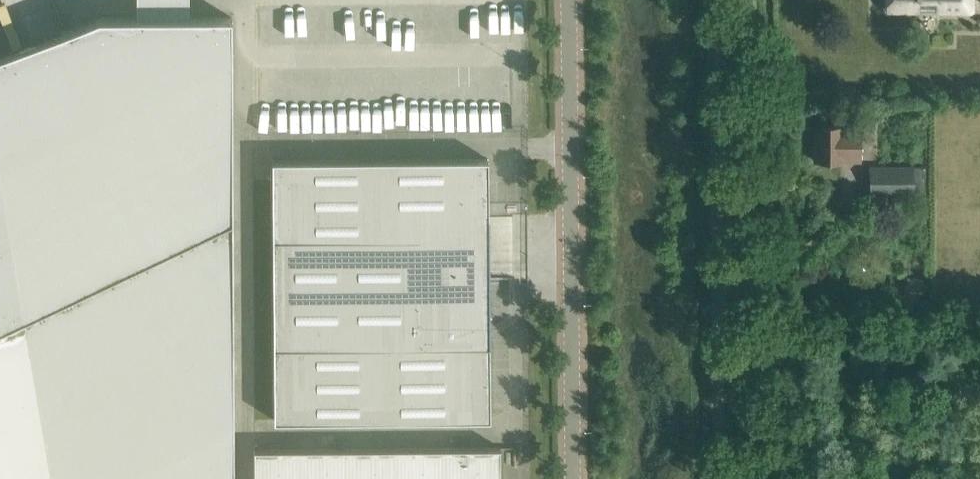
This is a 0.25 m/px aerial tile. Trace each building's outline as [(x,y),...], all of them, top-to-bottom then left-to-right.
[(886,12),(972,12),(972,0),(886,0),(886,12)] [(232,17),(99,17),(0,56),(0,478),(234,478),(232,17)] [(814,125),(814,160),(834,160),(860,160),(861,126),(834,125),(814,125)] [(489,216),(488,158),(272,160),(274,420),(490,418),(490,344),(490,300),(489,216)] [(913,165),(913,166),(871,166),(871,194),(913,194),(925,194),(924,165),(913,165)] [(907,277),(905,293),(921,295),(923,279),(907,277)] [(255,478),(501,478),(500,447),(254,448),(255,478)]
